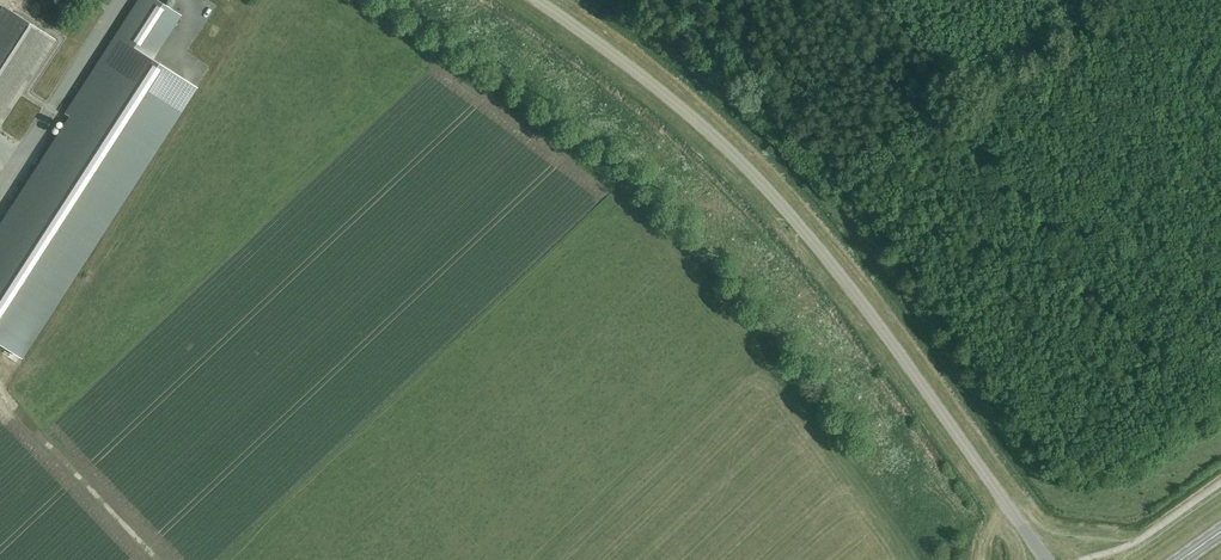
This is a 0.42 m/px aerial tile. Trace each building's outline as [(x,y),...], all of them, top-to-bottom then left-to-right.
[(195,87),(154,61),(152,59),(176,22),(178,18),(180,15),(171,9),(164,5),(156,0),(139,0),(66,113),(72,117),(71,118),(68,123),(0,228),(0,344),(20,357),(195,87)] [(54,39),(3,6),(0,11),(0,124),(54,39)] [(928,311),(937,310),(935,300),(926,301),(928,311)] [(1082,452),(1067,453),(1067,468),(1083,467),(1082,452)]
